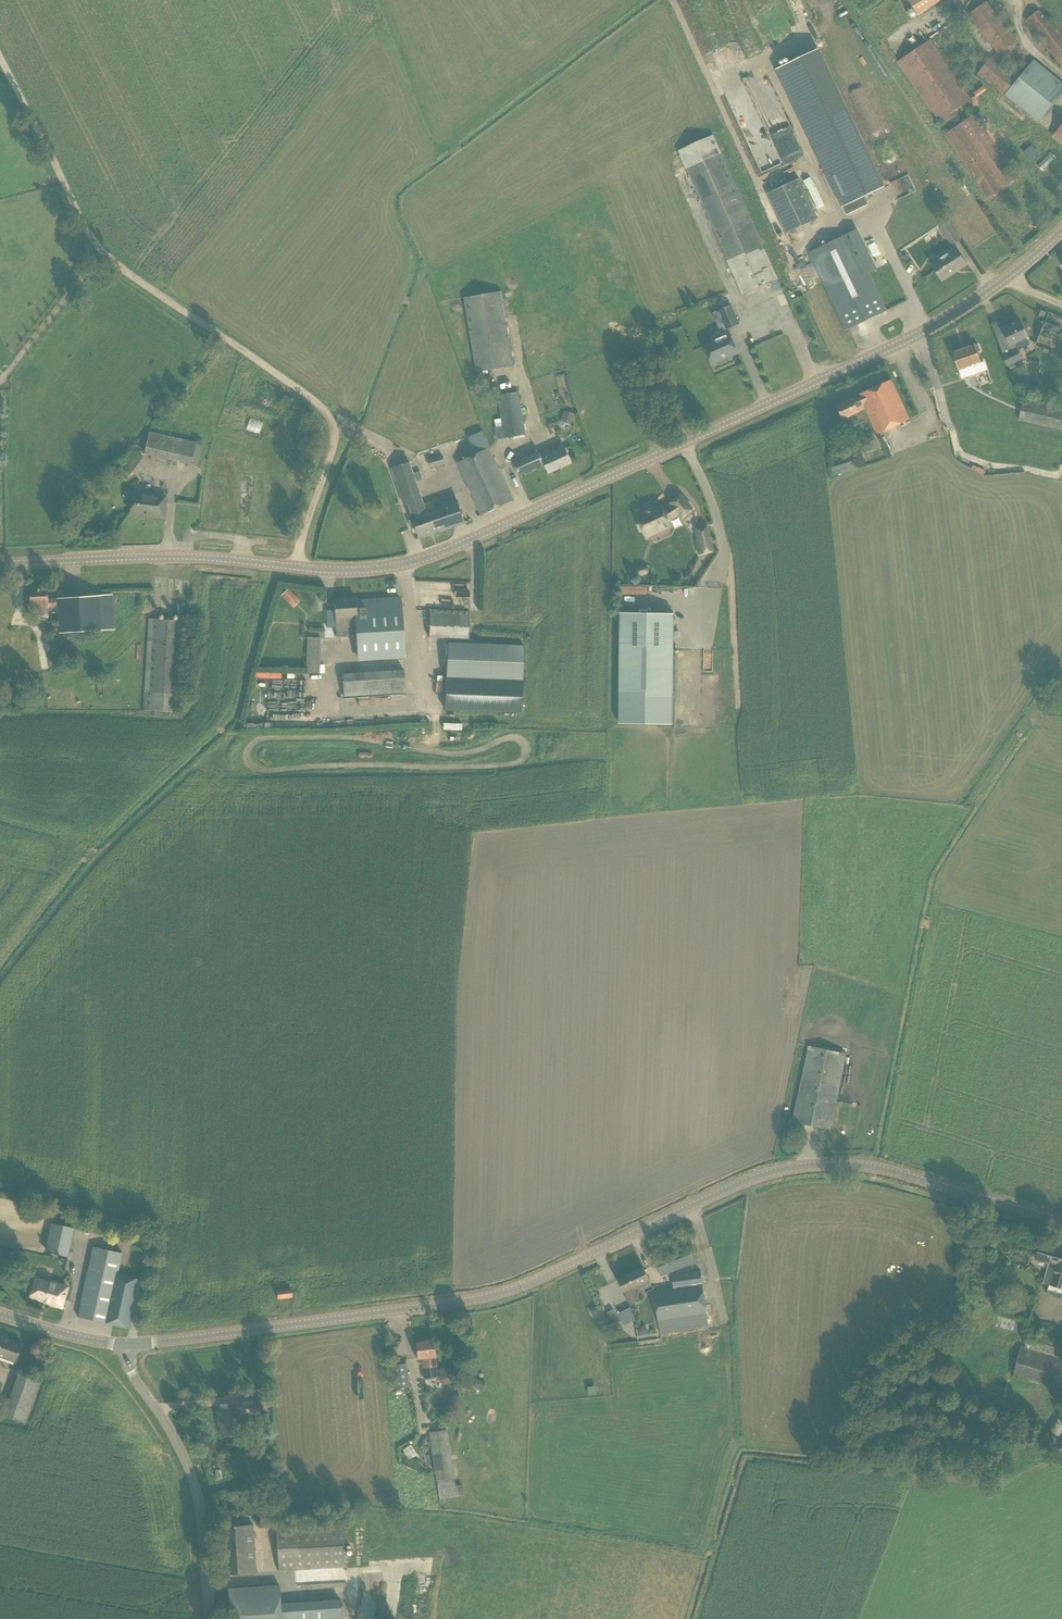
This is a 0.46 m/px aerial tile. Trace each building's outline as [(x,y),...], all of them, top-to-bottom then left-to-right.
[(918,16),(941,0),(907,0),(918,16)] [(967,15),(995,52),(991,56),(976,74),(1003,95),(1000,99),(1008,105),(1024,119),(1027,115),(1037,124),(1061,93),(1061,82),(1034,59),(1017,76),(996,60),(1017,42),(986,1),(967,15)] [(1040,8),(1024,21),(1061,68),(1061,36),(1040,8)] [(943,124),(948,120),(958,114),(956,110),(971,100),(930,39),(897,61),(938,121),(940,120),(943,124)] [(777,69),(847,215),(868,205),(864,197),(883,188),(817,49),(777,69)] [(801,155),(780,100),(756,109),(747,84),(727,91),(758,171),(801,155)] [(945,134),(988,198),(1017,179),(974,115),(945,134)] [(1061,144),(1061,126),(1053,136),(1061,144)] [(781,288),(713,135),(678,151),(742,296),(771,283),(774,291),(781,288)] [(1028,159),(1037,153),(1032,147),(1024,153),(1028,159)] [(1039,166),(1043,170),(1056,157),(1052,153),(1039,166)] [(766,194),(785,234),(818,219),(799,179),(766,194)] [(953,245),(960,240),(948,222),(940,227),(953,245)] [(857,229),(809,252),(822,277),(825,284),(842,320),(847,330),(886,311),(869,274),(877,270),(857,229)] [(931,264),(941,279),(958,268),(959,269),(966,265),(955,248),(931,264)] [(494,370),(513,367),(500,291),(463,298),(475,372),(482,371),(482,372),(494,370)] [(739,324),(731,306),(713,313),(713,314),(718,312),(724,325),(719,327),(723,336),(714,340),(715,342),(704,347),(712,365),(738,353),(729,333),(727,329),(739,324)] [(1034,343),(1061,357),(1061,317),(1049,312),(1034,343)] [(997,337),(996,337),(1002,355),(1003,355),(1003,353),(1004,353),(1004,355),(1017,350),(1014,343),(1018,341),(1028,337),(1020,320),(1002,329),(1004,333),(997,337)] [(981,362),(978,353),(980,351),(978,344),(953,352),(962,379),(987,370),(983,361),(981,362)] [(1018,349),(1017,350),(1004,355),(1003,356),(1007,366),(1022,359),(1018,349)] [(1024,365),(1014,370),(1022,384),(1032,379),(1024,365)] [(667,372),(661,374),(663,380),(670,378),(667,372)] [(836,406),(841,416),(846,427),(855,423),(851,414),(859,411),(857,407),(864,404),(876,433),(909,419),(891,380),(859,394),(860,396),(853,399),(836,406)] [(518,392),(498,396),(503,426),(494,427),(496,438),(525,433),(518,392)] [(1018,420),(1061,430),(1061,410),(1023,401),(1018,420)] [(564,422),(571,424),(574,414),(566,412),(564,422)] [(190,464),(195,443),(149,432),(144,454),(190,464)] [(456,461),(477,505),(481,515),(513,501),(489,446),(456,461)] [(537,452),(513,463),(519,475),(544,464),(548,474),(572,463),(565,447),(554,452),(552,447),(538,454),(537,452)] [(431,469),(445,465),(442,454),(428,458),(431,469)] [(409,463),(391,469),(404,506),(408,505),(413,520),(409,521),(412,529),(416,528),(420,538),(465,523),(457,500),(425,511),(409,463)] [(165,497),(132,493),(130,512),(152,515),(152,517),(163,518),(165,497)] [(637,517),(642,527),(647,538),(672,526),(669,522),(678,516),(681,520),(693,510),(681,495),(670,504),(671,506),(664,511),(662,506),(654,509),(653,507),(645,511),(645,513),(637,517)] [(697,530),(699,540),(695,541),(698,555),(712,553),(708,528),(697,530)] [(77,632),(114,629),(112,594),(100,595),(100,596),(47,599),(47,588),(28,590),(29,606),(36,605),(36,617),(48,617),(47,613),(57,612),(58,624),(58,633),(60,659),(78,658),(77,632)] [(287,588),(280,595),(289,604),(296,597),(287,588)] [(334,600),(334,611),(336,629),(336,637),(348,636),(348,628),(352,628),(357,627),(359,655),(360,661),(403,658),(403,651),(400,608),(399,597),(376,599),(376,601),(367,602),(366,599),(356,600),(355,598),(334,600)] [(430,610),(429,638),(442,638),(468,639),(469,623),(469,612),(430,610)] [(673,725),(675,615),(623,614),(620,724),(673,725)] [(149,619),(145,692),(143,710),(177,712),(182,621),(149,619)] [(58,633),(58,624),(55,624),(44,625),(44,634),(55,634),(58,633)] [(305,672),(323,673),(324,665),(319,665),(319,638),(306,637),(305,665),(305,672)] [(266,678),(266,685),(280,685),(281,670),(255,669),(255,678),(266,678)] [(405,692),(403,669),(342,674),(343,697),(405,692)] [(521,712),(522,681),(445,679),(444,710),(521,712)] [(846,1054),(809,1046),(793,1122),(829,1130),(846,1054)] [(44,1252),(67,1257),(74,1228),(51,1223),(44,1252)] [(1038,1255),(1036,1260),(1050,1264),(1044,1283),(1049,1285),(1047,1291),(1061,1296),(1061,1249),(1059,1248),(1059,1250),(1041,1244),(1038,1255)] [(94,1248),(80,1305),(78,1317),(129,1328),(132,1318),(141,1279),(124,1275),(118,1274),(123,1255),(94,1248)] [(691,1254),(657,1267),(661,1276),(694,1263),(691,1254)] [(641,1301),(634,1288),(642,1284),(646,1292),(653,1289),(653,1288),(649,1281),(649,1280),(643,1268),(618,1280),(624,1292),(631,1305),(641,1301)] [(654,1291),(655,1302),(660,1333),(709,1326),(702,1282),(700,1271),(672,1275),(674,1288),(654,1291)] [(36,1278),(33,1286),(30,1297),(48,1302),(47,1303),(61,1307),(68,1285),(55,1282),(55,1284),(36,1278)] [(291,1288),(276,1290),(277,1299),(292,1297),(291,1288)] [(635,1319),(630,1308),(619,1313),(624,1325),(635,1319)] [(1013,1377),(1060,1390),(1061,1383),(1061,1336),(1060,1335),(1059,1339),(1040,1334),(1041,1329),(1037,1328),(1036,1332),(1029,1330),(1024,1347),(1020,1346),(1013,1377)] [(15,1362),(22,1344),(0,1336),(0,1357),(15,1362)] [(416,1342),(417,1353),(418,1358),(421,1358),(424,1379),(437,1377),(432,1340),(416,1342)] [(391,1365),(394,1388),(408,1387),(405,1363),(391,1365)] [(450,1384),(450,1371),(440,1371),(440,1383),(450,1384)] [(2,1416),(14,1420),(24,1424),(40,1381),(18,1373),(2,1416)] [(485,1382),(476,1380),(474,1388),(483,1390),(485,1382)] [(243,1408),(264,1406),(263,1393),(242,1394),(243,1408)] [(1061,1438),(1061,1406),(1048,1429),(1061,1438)] [(221,1436),(232,1435),(238,1435),(237,1408),(217,1409),(217,1419),(220,1419),(221,1436)] [(446,1429),(428,1432),(439,1499),(463,1495),(461,1485),(455,1486),(446,1429)] [(412,1445),(401,1449),(405,1460),(416,1455),(412,1445)] [(275,1489),(261,1490),(262,1499),(275,1498),(275,1489)] [(343,1522),(286,1526),(275,1526),(278,1571),(345,1567),(343,1522)] [(256,1572),(252,1525),(224,1526),(227,1574),(256,1572)] [(339,1600),(279,1604),(278,1586),(228,1589),(230,1618),(341,1618),(339,1600)]
